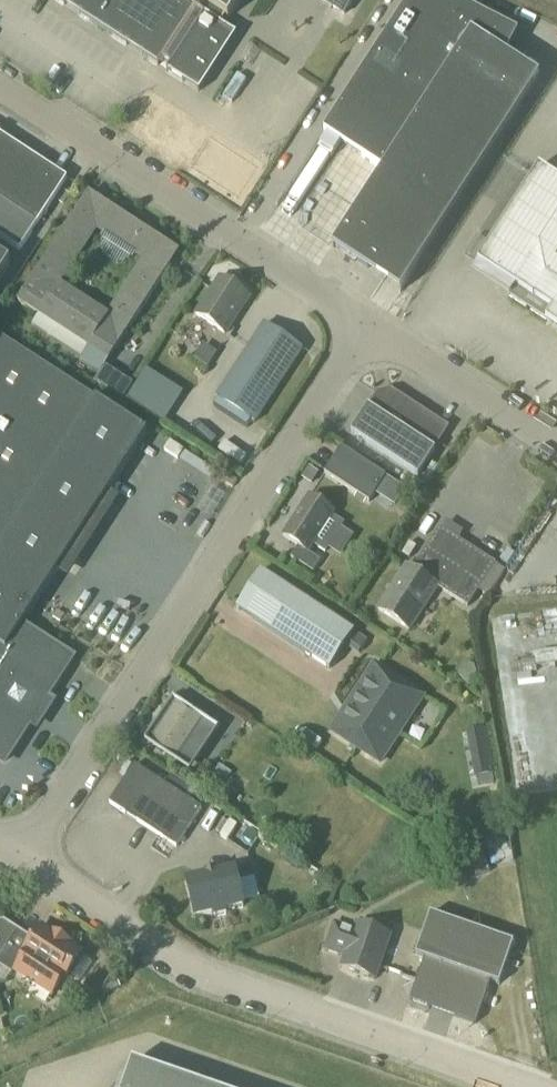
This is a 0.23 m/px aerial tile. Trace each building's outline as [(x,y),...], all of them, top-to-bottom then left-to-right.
[(199,93),(236,35),(223,27),(240,0),(55,0),(199,93)] [(343,15),(353,0),(320,0),(343,15)] [(540,79),(506,56),(513,44),(517,34),(451,0),(410,0),(324,134),(383,172),(333,249),(401,293),(540,79)] [(243,104),(251,78),(235,72),(227,99),(243,104)] [(35,228),(37,225),(38,225),(68,180),(0,135),(0,238),(20,251),(35,228)] [(556,328),(556,179),(540,168),(478,263),(515,287),(509,297),(556,328)] [(170,247),(98,200),(94,206),(89,207),(83,203),(18,302),(39,316),(34,325),(82,357),(103,371),(109,361),(174,262),(167,258),(166,253),(170,247)] [(10,265),(0,259),(0,280),(10,265)] [(225,335),(249,298),(221,280),(197,317),(225,335)] [(254,424),(303,350),(266,326),(217,400),(212,407),(246,429),(251,422),(254,424)] [(23,623),(147,433),(0,338),(0,758),(5,761),(74,657),(23,623)] [(206,369),(216,355),(203,346),(193,360),(206,369)] [(419,477),(450,429),(391,391),(378,393),(352,434),(419,477)] [(183,451),(169,442),(163,451),(177,460),(183,451)] [(368,504),(385,478),(341,449),(324,475),(368,504)] [(325,554),(344,524),(332,517),(334,514),(310,498),(284,538),(299,548),(291,559),(314,573),(321,562),(309,553),(313,546),(325,554)] [(468,608),(496,565),(440,529),(420,560),(428,564),(420,576),(407,567),(379,611),(410,631),(437,588),(468,608)] [(358,656),(367,641),(261,572),(236,609),(330,670),(344,647),(358,656)] [(339,604),(352,597),(346,584),(333,592),(339,604)] [(381,768),(426,697),(373,662),(327,733),(381,768)] [(170,713),(149,745),(176,762),(196,731),(170,713)] [(177,848),(202,809),(135,766),(110,805),(177,848)] [(227,917),(227,913),(244,909),(236,871),(187,882),(196,920),(213,916),(214,920),(227,917)] [(500,986),(514,944),(431,915),(416,957),(425,960),(410,1002),(477,1025),(491,983),(500,986)] [(19,931),(4,921),(0,922),(0,960),(19,931)] [(19,931),(0,960),(0,963),(52,998),(66,976),(68,977),(83,953),(42,926),(33,940),(19,931)] [(355,933),(335,926),(327,951),(347,958),(343,969),(375,980),(390,938),(357,926),(355,933)] [(126,1086),(195,1086),(134,1066),(126,1086)]
